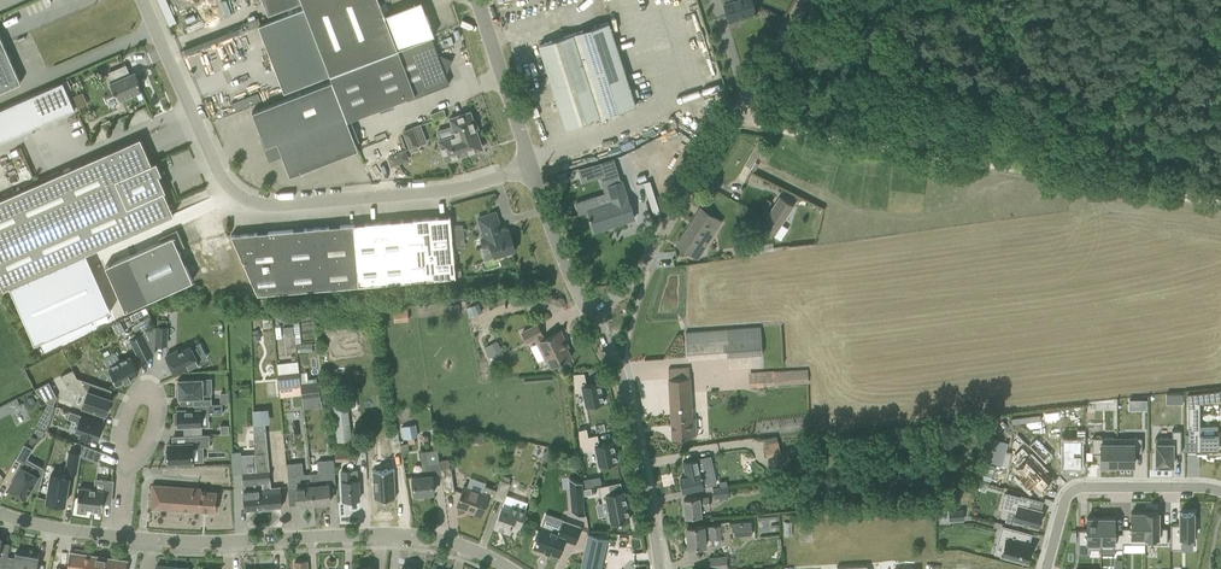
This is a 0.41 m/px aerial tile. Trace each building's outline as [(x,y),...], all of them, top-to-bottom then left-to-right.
[(302,0),(263,0),(268,14),(302,1),(302,0)] [(398,48),(380,0),(383,0),(302,0),(302,1),(304,7),(330,74),(398,48)] [(726,3),(725,3),(729,18),(745,13),(746,15),(754,13),(755,14),(757,13),(752,0),(725,0),(726,3)] [(330,74),(304,7),(259,25),(284,92),(296,88),(330,74)] [(258,25),(256,18),(242,23),(244,30),(258,25)] [(539,44),(566,127),(636,105),(609,22),(539,44)] [(21,82),(0,34),(0,91),(21,82)] [(332,80),(347,120),(407,97),(408,99),(450,83),(445,72),(451,60),(439,55),(431,36),(398,48),(330,74),(332,80)] [(126,64),(108,72),(112,80),(110,81),(115,92),(117,91),(121,100),(142,91),(138,82),(140,81),(137,74),(132,76),(126,64)] [(290,175),(358,148),(347,120),(332,80),(253,111),(266,146),(269,144),(273,154),(281,151),(290,175)] [(63,81),(0,109),(0,142),(75,109),(63,81)] [(236,108),(260,99),(258,93),(234,102),(236,108)] [(461,157),(460,155),(483,148),(476,129),(479,128),(476,119),(473,119),(471,111),(448,118),(453,133),(438,138),(446,160),(451,158),(452,160),(461,157)] [(418,145),(411,126),(402,130),(409,148),(418,145)] [(0,199),(0,281),(3,289),(9,286),(34,343),(112,309),(87,252),(174,214),(164,191),(166,190),(159,174),(162,172),(156,161),(152,163),(140,137),(0,199)] [(387,155),(390,166),(410,159),(406,149),(387,155)] [(613,158),(602,161),(606,174),(617,170),(613,158)] [(634,217),(628,197),(626,198),(621,181),(609,185),(614,202),(599,206),(596,196),(576,202),(580,213),(589,210),(591,216),(589,216),(590,219),(592,218),(595,230),(607,226),(606,222),(612,220),(614,224),(634,217)] [(795,205),(781,195),(761,225),(775,235),(795,205)] [(700,208),(677,244),(694,255),(703,241),(708,244),(722,221),(700,208)] [(481,246),(485,259),(505,253),(506,254),(508,255),(513,254),(514,251),(513,250),(516,249),(509,229),(502,231),(496,211),(478,217),(485,236),(482,237),(484,245),(481,246)] [(451,215),(426,217),(432,278),(456,276),(451,215)] [(407,281),(432,278),(426,217),(402,219),(407,281)] [(383,283),(407,281),(402,219),(378,221),(383,283)] [(378,221),(353,224),(359,285),(383,283),(378,221)] [(323,288),(359,285),(353,224),(317,227),(323,288)] [(317,227),(281,230),(287,291),(323,288),(317,227)] [(465,239),(464,227),(463,227),(453,228),(454,240),(465,239)] [(127,310),(147,300),(193,280),(179,248),(185,246),(181,237),(179,238),(177,233),(179,232),(177,228),(159,236),(161,240),(107,264),(127,310)] [(258,293),(287,291),(281,230),(231,234),(258,293)] [(395,308),(396,321),(410,320),(409,307),(395,308)] [(151,321),(147,312),(143,314),(148,323),(151,321)] [(155,343),(165,343),(165,318),(156,318),(155,343)] [(153,352),(154,324),(128,338),(139,359),(153,352)] [(552,366),(571,357),(565,343),(566,342),(560,330),(544,338),(542,334),(543,334),(538,324),(522,332),(527,341),(536,337),(546,358),(548,357),(552,366)] [(294,335),(293,325),(284,326),(284,330),(288,335),(294,335)] [(761,326),(686,331),(688,358),(763,353),(761,326)] [(493,355),(495,358),(504,353),(497,340),(484,346),(490,357),(493,355)] [(172,368),(175,366),(177,371),(198,360),(190,344),(178,350),(177,348),(165,354),(172,368)] [(137,371),(129,355),(107,366),(111,374),(109,375),(113,383),(123,378),(124,379),(130,376),(129,375),(137,371)] [(301,385),(298,361),(277,363),(280,387),(301,385)] [(673,438),(691,437),(690,417),(692,417),(689,367),(669,368),(669,378),(673,438)] [(77,390),(72,403),(105,416),(105,415),(107,415),(110,408),(108,407),(111,398),(98,393),(101,386),(77,377),(73,369),(62,375),(68,386),(77,390)] [(808,369),(750,372),(750,386),(808,383),(808,369)] [(576,391),(583,390),(586,405),(604,401),(600,380),(587,382),(584,372),(574,373),(576,391)] [(194,396),(194,404),(213,403),(212,391),(204,391),(203,378),(179,379),(179,387),(177,387),(177,395),(180,395),(180,397),(194,396)] [(302,382),(304,397),(321,395),(319,380),(302,382)] [(53,404),(56,396),(49,381),(35,388),(48,402),(53,404)] [(1220,443),(1220,430),(1218,430),(1218,434),(1200,434),(1200,426),(1200,402),(1219,400),(1218,390),(1187,393),(1188,404),(1188,437),(1188,438),(1196,438),(1196,451),(1196,452),(1209,452),(1209,448),(1218,448),(1218,443),(1220,443)] [(334,393),(339,436),(354,434),(348,391),(334,393)] [(213,403),(194,404),(189,404),(189,409),(178,409),(178,413),(175,413),(176,423),(178,423),(178,426),(202,425),(202,414),(223,414),(223,403),(213,403)] [(5,404),(0,406),(0,414),(8,409),(5,404)] [(79,414),(68,411),(66,418),(74,421),(72,428),(80,431),(79,435),(89,438),(90,435),(97,437),(97,435),(99,436),(102,426),(101,425),(101,424),(79,416),(79,414)] [(41,415),(35,425),(47,430),(51,418),(41,415)] [(254,440),(256,451),(268,450),(266,423),(254,424),(254,440)] [(402,426),(404,438),(408,438),(409,443),(416,442),(415,437),(418,437),(416,424),(402,426)] [(222,433),(230,433),(230,425),(221,425),(222,433)] [(613,426),(602,428),(604,441),(615,440),(613,426)] [(472,430),(470,438),(483,441),(485,433),(472,430)] [(599,465),(617,462),(613,440),(599,443),(597,433),(580,437),(581,451),(592,449),(593,450),(596,449),(599,465)] [(168,461),(169,463),(194,461),(193,447),(211,446),(210,434),(188,435),(188,443),(170,444),(170,450),(169,450),(168,450),(168,452),(166,452),(166,461),(168,461)] [(1117,467),(1117,437),(1092,437),(1092,453),(1101,453),(1101,465),(1106,465),(1106,467),(1117,467)] [(1142,437),(1117,437),(1117,467),(1128,467),(1128,465),(1134,465),(1134,453),(1142,453),(1142,437)] [(1156,437),(1156,465),(1157,465),(1157,467),(1168,467),(1168,465),(1173,465),(1173,453),(1181,453),(1181,437),(1156,437)] [(1008,442),(994,438),(988,461),(1002,465),(1008,442)] [(778,441),(761,444),(758,445),(761,455),(767,453),(768,457),(781,454),(778,441)] [(16,458),(24,463),(33,448),(24,444),(16,458)] [(98,461),(102,451),(86,445),(82,454),(98,461)] [(334,449),(335,461),(355,460),(355,448),(334,449)] [(442,474),(441,468),(438,449),(421,451),(422,463),(425,463),(426,475),(413,476),(415,494),(416,494),(416,497),(425,496),(424,493),(434,492),(432,475),(442,474)] [(245,509),(263,508),(259,470),(257,470),(257,464),(242,466),(241,451),(231,452),(233,473),(246,472),(247,480),(244,480),(245,489),(244,489),(245,509)] [(69,452),(66,471),(77,473),(80,454),(69,452)] [(330,501),(329,484),(336,483),(333,459),(318,460),(319,472),(310,472),(312,486),(313,503),(330,501)] [(696,459),(684,461),(687,476),(681,477),(684,491),(702,486),(700,474),(696,459)] [(313,503),(312,486),(310,472),(304,473),(303,462),(287,463),(289,488),(296,487),(298,504),(313,503)] [(270,463),(257,464),(257,470),(259,470),(263,508),(282,506),(279,486),(272,487),(270,463)] [(982,479),(990,481),(994,466),(986,463),(982,479)] [(45,468),(38,464),(33,472),(21,465),(10,485),(16,489),(15,490),(14,491),(26,497),(33,486),(39,489),(45,468)] [(451,467),(441,468),(442,474),(444,492),(455,491),(451,467)] [(375,497),(375,498),(397,497),(397,496),(396,496),(394,469),(396,469),(395,468),(373,469),(373,470),(374,470),(376,497),(375,497)] [(341,470),(343,500),(359,499),(357,469),(341,470)] [(51,474),(47,500),(51,501),(51,503),(60,505),(61,503),(65,504),(70,478),(51,474)] [(584,479),(585,487),(593,486),(591,478),(584,479)] [(494,498),(504,501),(511,482),(500,479),(497,489),(494,498)] [(812,486),(822,500),(832,494),(822,480),(812,486)] [(497,489),(485,485),(483,491),(464,484),(457,504),(473,510),(472,512),(481,515),(487,499),(493,502),(494,498),(497,489)] [(152,485),(151,506),(216,511),(217,493),(200,492),(200,488),(152,485)] [(729,497),(728,486),(714,488),(716,498),(729,497)] [(111,502),(113,487),(104,487),(104,490),(79,488),(77,507),(102,509),(103,501),(111,502)] [(585,515),(583,494),(571,489),(573,510),(572,511),(585,515)] [(629,519),(624,491),(606,494),(611,522),(629,519)] [(1037,527),(1042,510),(1028,507),(1031,498),(1006,492),(1002,508),(1016,512),(1014,520),(1037,527)] [(684,498),(686,517),(701,515),(700,506),(711,505),(710,496),(684,498)] [(520,528),(527,508),(526,508),(526,506),(513,502),(511,507),(503,504),(494,527),(510,532),(512,526),(520,528)] [(950,510),(951,520),(963,520),(963,509),(950,510)] [(1145,543),(1145,512),(1131,512),(1131,527),(1122,527),(1122,533),(1123,533),(1123,543),(1124,543),(1145,543)] [(1167,543),(1168,527),(1159,527),(1159,512),(1145,512),(1145,543),(1167,543)] [(1194,543),(1194,530),(1197,530),(1197,521),(1194,521),(1194,512),(1180,512),(1180,524),(1171,524),(1171,548),(1182,548),(1182,543),(1194,543)] [(1101,548),(1101,517),(1087,517),(1087,529),(1078,529),(1078,554),(1090,554),(1090,548),(1101,548)] [(1123,533),(1122,533),(1115,533),(1115,517),(1101,517),(1101,548),(1101,554),(1115,554),(1115,548),(1124,548),(1124,543),(1123,543),(1123,533)] [(537,539),(534,547),(559,556),(565,539),(576,543),(582,526),(564,519),(559,532),(542,525),(539,534),(537,533),(535,538),(537,539)] [(752,520),(732,522),(733,536),(753,535),(752,520)] [(687,527),(689,547),(721,544),(719,524),(687,527)] [(1029,550),(1031,544),(1022,541),(1025,532),(1002,526),(999,539),(1005,541),(1002,555),(1028,562),(1031,550),(1029,550)] [(609,538),(590,533),(582,567),(591,568),(601,568),(609,538)] [(95,555),(70,551),(67,568),(92,568),(95,555)] [(38,557),(29,555),(29,554),(16,552),(15,554),(13,568),(36,568),(38,557)] [(7,561),(8,554),(0,553),(0,568),(6,568),(7,561)] [(107,557),(95,555),(92,568),(105,568),(107,557)] [(710,568),(727,568),(727,556),(710,557),(710,568)] [(128,560),(107,557),(105,568),(126,568),(128,560)] [(308,560),(295,561),(295,568),(308,568),(308,560)]
